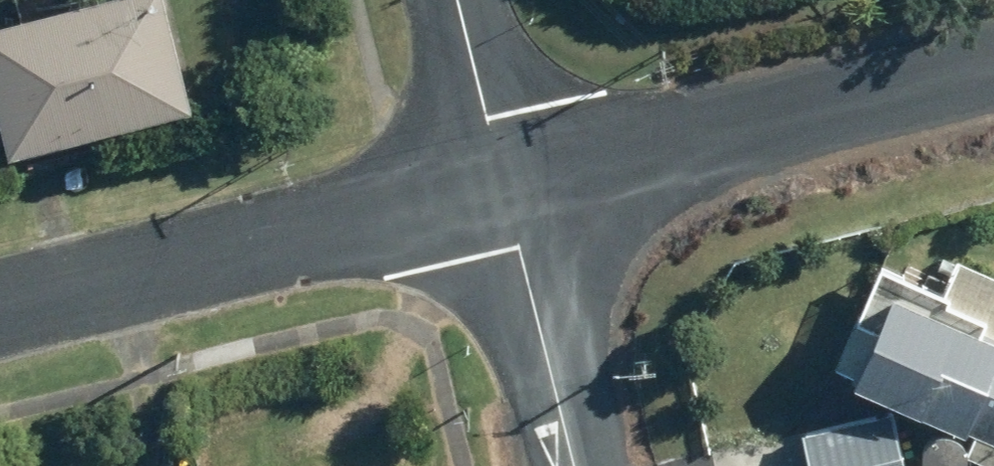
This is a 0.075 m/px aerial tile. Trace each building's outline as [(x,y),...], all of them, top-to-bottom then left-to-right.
[(214,103),(188,0),(82,0),(0,21),(0,33),(30,149),(214,103)] [(881,257),(834,362),(857,372),(856,377),(969,428),(962,446),(993,459),(993,274),(961,259),(948,287),(881,257)] [(813,465),(908,465),(897,412),(806,432),(813,465)]
